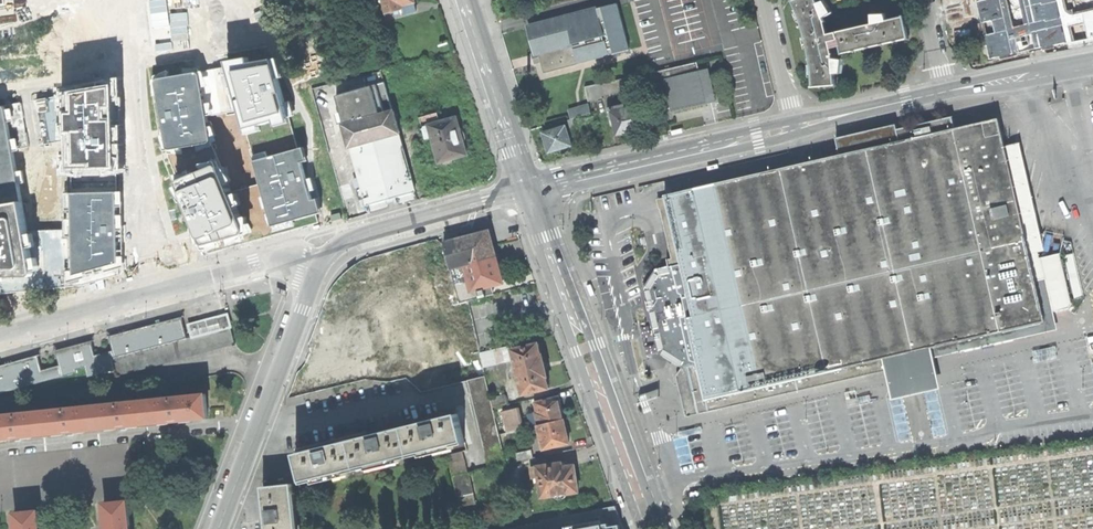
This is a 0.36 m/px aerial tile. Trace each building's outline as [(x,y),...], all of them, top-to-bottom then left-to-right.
[(415,9),(413,3),(414,3),(413,0),(383,0),(387,13),(401,9),(402,12),(415,9)] [(812,86),(834,85),(833,73),(832,58),(832,54),(830,48),(829,42),(838,40),(839,46),(841,54),(907,38),(905,26),(902,17),(885,21),(871,24),(846,30),(838,32),(827,34),(824,21),(823,18),(818,4),(816,0),(796,0),(793,1),(798,15),(803,28),(809,53),(811,69),(812,86)] [(989,59),(999,57),(1000,60),(1029,54),(1028,50),(1041,47),(1042,51),(1092,39),(1092,0),(976,0),(989,59)] [(824,2),(818,4),(823,18),(831,14),(824,2)] [(565,16),(578,62),(627,49),(615,3),(565,16)] [(870,14),(871,24),(885,21),(884,13),(870,14)] [(536,62),(541,61),(544,71),(578,62),(565,16),(529,26),(530,31),(528,31),(533,49),(535,49),(536,53),(534,54),(535,58),(536,62)] [(838,24),(838,32),(846,30),(846,24),(838,24)] [(829,42),(830,48),(839,46),(838,40),(829,42)] [(244,56),(222,61),(223,66),(230,94),(225,96),(228,111),(235,109),(241,134),(246,133),(285,123),(274,78),(280,77),(276,57),(246,64),(244,56)] [(841,59),(832,58),(833,73),(840,73),(841,59)] [(697,62),(652,73),(656,87),(661,110),(670,108),(671,112),(707,104),(697,62)] [(223,66),(203,69),(207,89),(199,91),(203,116),(228,111),(225,96),(230,94),(223,66)] [(203,69),(150,79),(163,152),(166,152),(208,145),(203,116),(199,91),(207,89),(203,69)] [(120,160),(118,72),(61,82),(61,91),(62,122),(68,121),(68,137),(68,145),(61,145),(62,161),(69,161),(70,188),(64,188),(64,203),(70,202),(70,214),(64,214),(64,226),(65,230),(70,229),(72,265),(65,266),(65,278),(124,264),(122,187),(114,187),(114,160),(120,160)] [(652,73),(618,80),(620,88),(636,84),(638,91),(656,87),(652,73)] [(584,87),(587,101),(602,98),(602,95),(621,91),(620,88),(618,80),(584,87)] [(336,97),(344,125),(392,112),(388,98),(384,83),(359,90),(352,92),(336,97)] [(62,122),(61,91),(34,98),(41,140),(68,137),(68,121),(62,122)] [(30,269),(23,228),(1,102),(0,102),(0,271),(30,269)] [(610,125),(614,124),(611,112),(625,109),(624,104),(606,108),(610,125)] [(568,111),(571,119),(574,118),(590,113),(588,105),(581,107),(578,108),(568,111)] [(625,109),(630,132),(638,130),(644,129),(639,106),(625,109)] [(630,132),(625,109),(611,112),(614,124),(616,135),(623,133),(630,132)] [(344,125),(342,126),(349,148),(350,148),(398,135),(400,134),(393,112),(392,112),(344,125)] [(422,124),(432,165),(463,157),(454,116),(422,124)] [(904,133),(898,135),(900,143),(906,142),(906,140),(953,129),(952,123),(950,117),(903,128),(904,133)] [(566,129),(568,137),(579,134),(574,118),(571,119),(566,120),(569,128),(566,129)] [(702,387),(702,389),(704,398),(813,374),(825,371),(871,361),(883,358),(901,354),(918,350),(933,347),(936,346),(936,345),(941,344),(946,343),(952,341),(952,342),(956,342),(1000,331),(1015,328),(1039,323),(1043,322),(1042,316),(1029,261),(1027,255),(1003,148),(996,119),(975,124),(953,129),(906,140),(906,142),(900,143),(890,145),(890,144),(840,156),(665,196),(665,198),(668,208),(673,206),(675,217),(677,224),(681,244),(684,256),(685,259),(682,260),(683,264),(681,264),(692,316),(686,318),(695,358),(696,358),(699,372),(703,387),(702,387)] [(542,126),(545,132),(561,127),(559,120),(542,126)] [(285,123),(246,133),(253,160),(291,150),(285,123)] [(839,151),(840,156),(890,144),(890,145),(900,143),(898,135),(896,130),(895,125),(836,138),(838,149),(839,151)] [(543,133),(549,151),(560,148),(571,144),(568,137),(566,129),(565,126),(561,127),(545,132),(543,133)] [(356,191),(361,208),(366,206),(414,193),(398,135),(350,148),(362,190),(356,191)] [(208,145),(166,152),(176,180),(212,165),(208,145)] [(1039,243),(1028,194),(1018,148),(1017,145),(1003,148),(1027,255),(1038,252),(1041,251),(1039,243)] [(253,160),(252,161),(269,226),(319,212),(316,198),(309,200),(299,162),(305,161),(301,148),(291,150),(253,160)] [(242,233),(212,165),(176,180),(172,181),(198,247),(242,233)] [(667,260),(667,263),(668,267),(681,264),(683,264),(682,260),(685,259),(684,256),(675,258),(672,246),(681,244),(677,224),(672,225),(670,218),(675,217),(673,206),(668,208),(665,198),(657,200),(670,259),(667,260)] [(23,228),(30,269),(0,271),(0,278),(65,278),(65,266),(72,265),(70,229),(65,230),(64,226),(23,228)] [(445,246),(450,269),(463,265),(495,257),(492,246),(492,244),(488,231),(444,243),(445,246)] [(684,256),(681,244),(672,246),(675,258),(684,256)] [(1016,335),(1012,340),(1057,331),(1039,257),(1038,252),(1027,255),(1029,261),(1042,316),(1043,322),(1039,323),(1015,328),(1016,335)] [(498,266),(495,257),(463,265),(465,272),(470,292),(502,283),(502,282),(499,271),(498,266)] [(692,316),(681,264),(668,267),(667,263),(656,266),(657,269),(655,270),(653,273),(649,271),(640,284),(644,286),(642,289),(642,291),(639,292),(642,308),(646,307),(648,313),(644,314),(647,329),(651,328),(652,334),(649,335),(652,351),(656,350),(657,352),(660,354),(658,357),(663,360),(672,366),(677,370),(679,366),(681,368),(682,368),(688,367),(692,366),(695,367),(690,373),(694,390),(702,389),(702,387),(703,387),(702,385),(699,372),(696,358),(695,358),(686,318),(692,316)] [(463,265),(450,269),(452,275),(465,272),(463,265)] [(591,284),(589,285),(593,296),(597,295),(594,286),(593,284),(591,284)] [(205,321),(208,333),(230,327),(227,315),(205,321)] [(77,373),(76,370),(85,368),(88,377),(114,370),(111,359),(186,339),(180,317),(161,322),(119,333),(108,336),(112,351),(94,356),(90,341),(73,346),(55,351),(59,365),(41,371),(37,356),(11,363),(0,366),(0,394),(77,373)] [(192,337),(208,333),(205,321),(189,325),(192,337)] [(111,359),(114,370),(115,375),(234,343),(230,327),(208,333),(192,337),(186,339),(111,359)] [(1016,335),(1015,328),(1000,331),(956,342),(957,348),(964,351),(1012,340),(1016,335)] [(933,347),(936,358),(938,357),(960,352),(964,351),(957,348),(956,342),(952,342),(952,341),(946,343),(941,344),(936,345),(936,346),(933,347)] [(518,376),(523,395),(549,389),(543,366),(538,344),(512,350),(518,373),(513,374),(513,377),(518,376)] [(507,346),(479,353),(482,367),(511,360),(507,346)] [(918,350),(921,362),(936,358),(933,347),(918,350)] [(883,358),(886,369),(886,372),(887,375),(904,371),(905,371),(913,369),(922,367),(921,362),(918,350),(901,354),(883,358)] [(464,357),(469,380),(485,377),(482,367),(479,353),(468,356),(464,357)] [(905,371),(887,375),(891,391),(892,396),(944,385),(944,382),(938,357),(936,358),(921,362),(922,367),(913,369),(905,371)] [(704,398),(707,411),(874,372),(886,369),(883,358),(871,361),(825,371),(813,374),(704,398)] [(445,361),(430,365),(433,381),(448,377),(445,361)] [(687,392),(694,390),(690,373),(695,367),(692,366),(682,368),(681,368),(676,377),(678,385),(680,394),(687,392)] [(468,381),(489,468),(505,464),(498,435),(492,408),(490,399),(485,377),(469,380),(468,381)] [(702,389),(694,390),(699,413),(707,411),(704,398),(702,389)] [(699,413),(694,390),(687,392),(680,394),(685,416),(699,413)] [(147,401),(149,423),(172,421),(179,420),(207,417),(205,395),(147,401)] [(505,395),(490,399),(492,408),(507,404),(505,395)] [(538,425),(563,419),(560,408),(558,398),(535,403),(537,414),(536,414),(538,425)] [(147,401),(94,406),(96,428),(120,426),(127,425),(149,423),(147,401)] [(74,431),(96,428),(94,406),(41,412),(44,434),(67,431),(74,431)] [(502,413),(507,433),(522,429),(517,409),(502,413)] [(0,416),(0,438),(14,437),(21,436),(44,434),(41,412),(0,416)] [(531,427),(537,426),(538,425),(536,414),(532,415),(531,412),(528,412),(531,427)] [(403,428),(411,457),(465,444),(457,414),(438,419),(438,418),(430,420),(421,422),(421,423),(403,428)] [(539,435),(543,450),(569,444),(565,431),(563,419),(538,425),(537,426),(539,435)] [(537,426),(531,427),(533,436),(539,435),(537,426)] [(384,432),(384,431),(376,433),(367,436),(367,437),(350,441),(357,470),(411,457),(403,428),(384,432)] [(313,449),(313,450),(295,454),(303,484),(357,470),(350,441),(331,445),(325,446),(313,449)] [(516,453),(517,461),(533,458),(531,450),(516,453)] [(447,456),(452,478),(468,474),(463,452),(447,456)] [(538,478),(541,498),(553,496),(553,498),(557,500),(563,499),(566,496),(565,494),(578,493),(575,478),(573,466),(561,468),(561,464),(537,467),(538,478)] [(538,478),(537,467),(530,468),(531,479),(538,478)] [(452,478),(457,498),(473,494),(468,474),(452,478)] [(267,528),(296,528),(291,484),(263,487),(265,508),(264,508),(265,519),(266,526),(267,526),(267,528)] [(475,504),(473,494),(457,498),(459,507),(475,504)] [(623,509),(628,507),(624,496),(619,498),(622,506),(623,509)] [(128,501),(106,503),(109,528),(131,528),(128,501)] [(540,528),(623,528),(616,507),(540,519),(539,523),(540,528)] [(38,511),(16,513),(18,528),(40,528),(38,511)]
